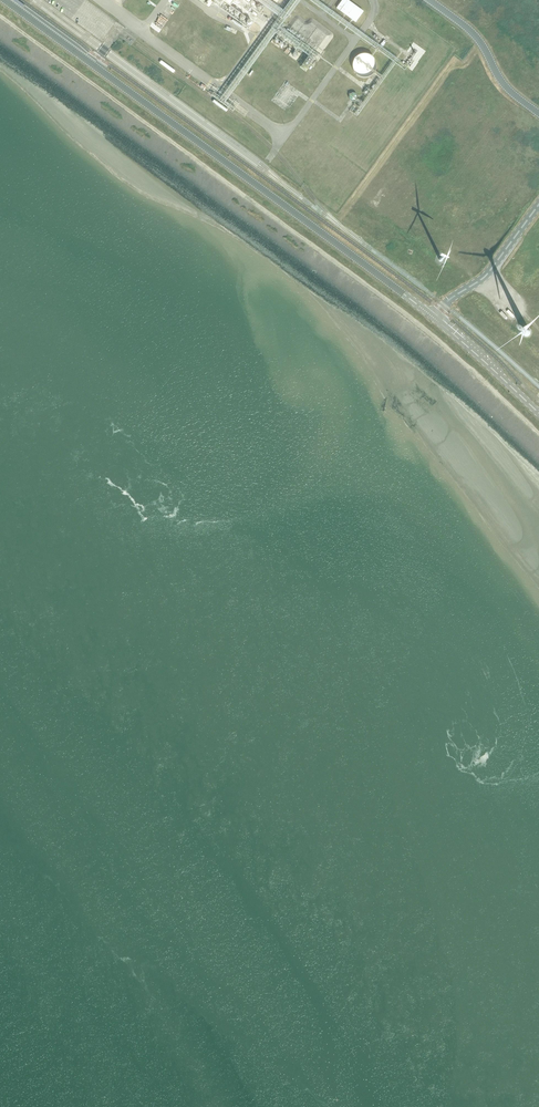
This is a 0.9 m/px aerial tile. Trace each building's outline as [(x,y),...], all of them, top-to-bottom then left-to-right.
[(232,16),(242,1),(260,14),(268,4),(270,0),(210,0),(232,16)] [(352,20),(357,13),(341,2),(336,9),(352,20)] [(375,68),(375,66),(375,64),(375,62),(374,60),(373,58),(371,57),(369,55),(367,55),(364,54),(362,54),(360,55),(358,56),(356,58),(355,59),(353,61),(353,63),(352,65),(353,68),(353,70),(354,72),(355,73),(357,75),(359,76),(361,77),(364,77),(366,77),(368,76),(371,75),(372,74),(373,73),(374,70),(375,68)] [(523,331),(522,332),(522,333),(523,334),(523,335),(524,335),(525,336),(526,336),(527,336),(528,336),(529,335),(530,334),(530,333),(531,332),(531,331),(530,330),(530,329),(529,329),(528,328),(527,328),(526,328),(525,328),(524,329),(523,330),(523,331)]
